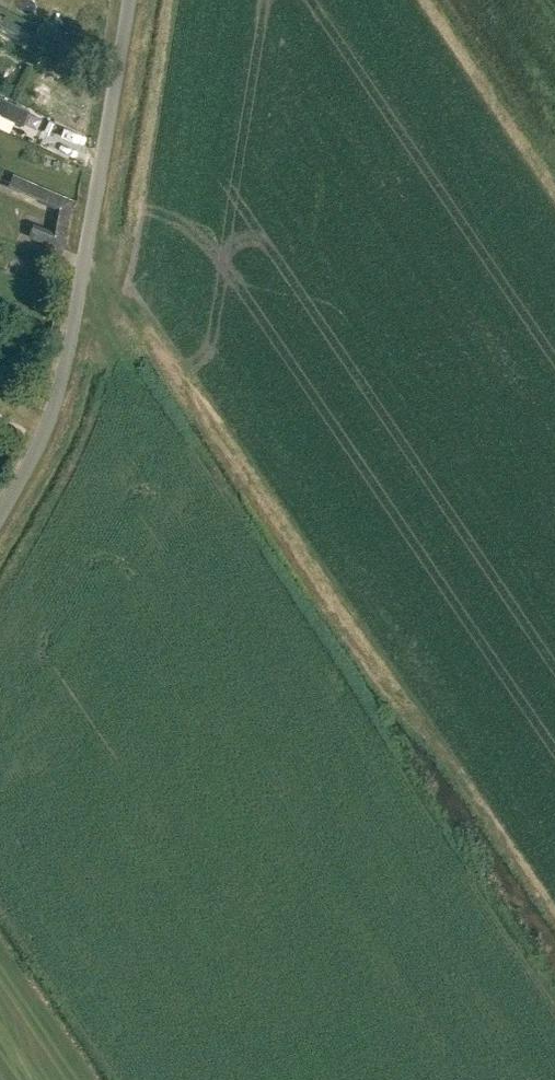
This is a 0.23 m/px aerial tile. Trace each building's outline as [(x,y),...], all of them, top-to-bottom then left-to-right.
[(64,249),(73,198),(14,172),(8,186),(56,208),(52,228),(35,222),(29,235),(64,249)]
